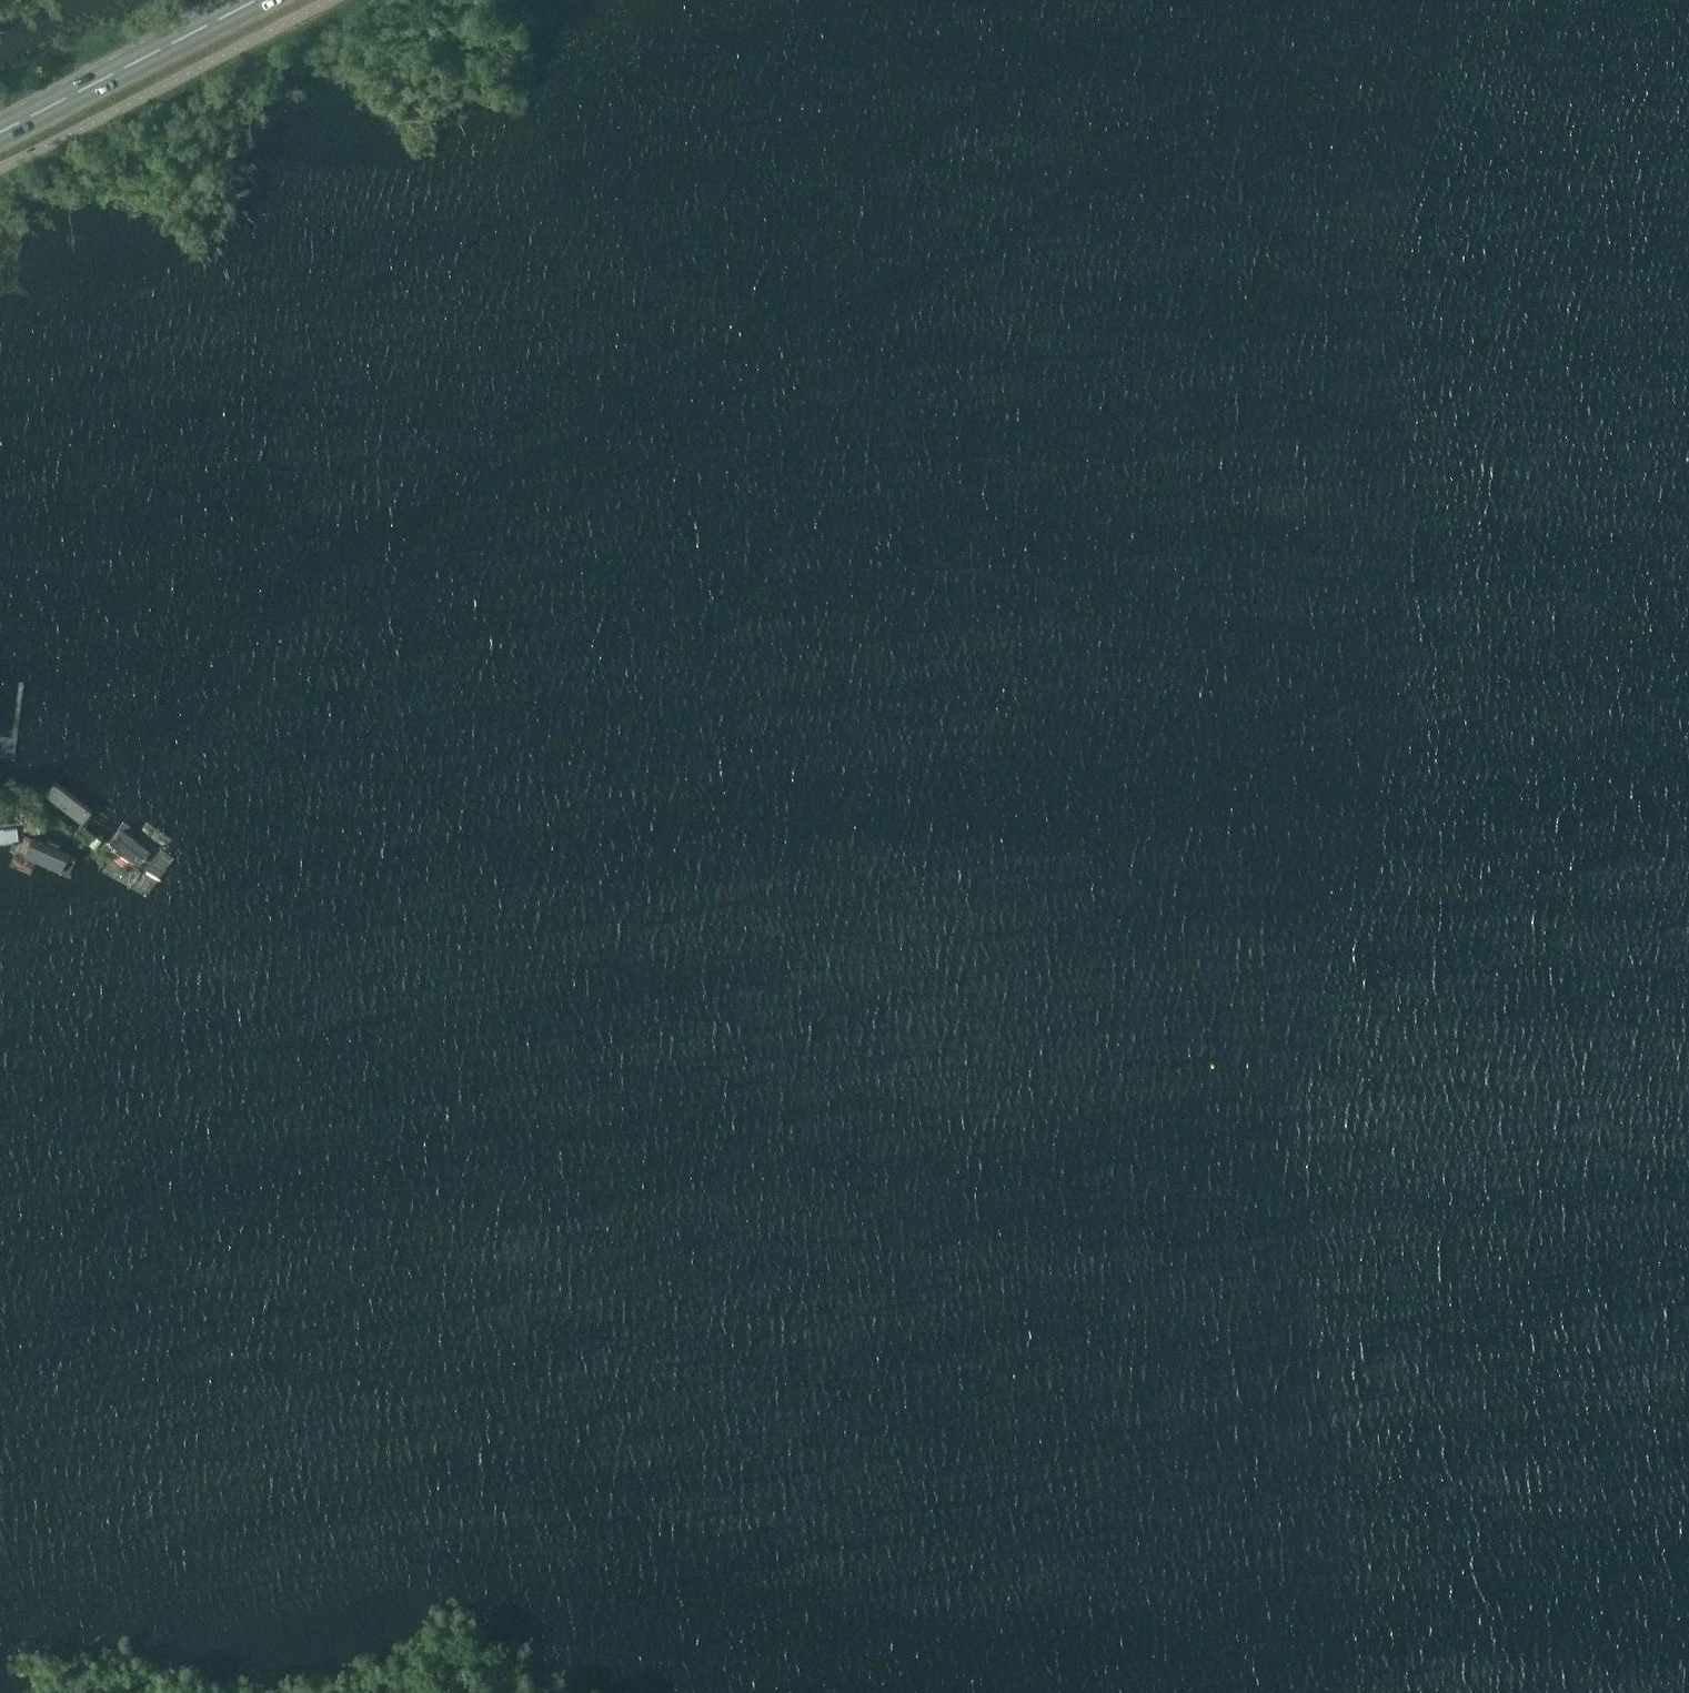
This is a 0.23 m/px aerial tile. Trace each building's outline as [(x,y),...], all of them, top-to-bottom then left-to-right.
[(110,811),(58,772),(43,795),(95,833),(110,811)] [(31,812),(9,814),(9,821),(9,825),(17,825),(25,827),(27,822),(31,812)] [(80,856),(22,828),(10,851),(68,879),(80,856)]
